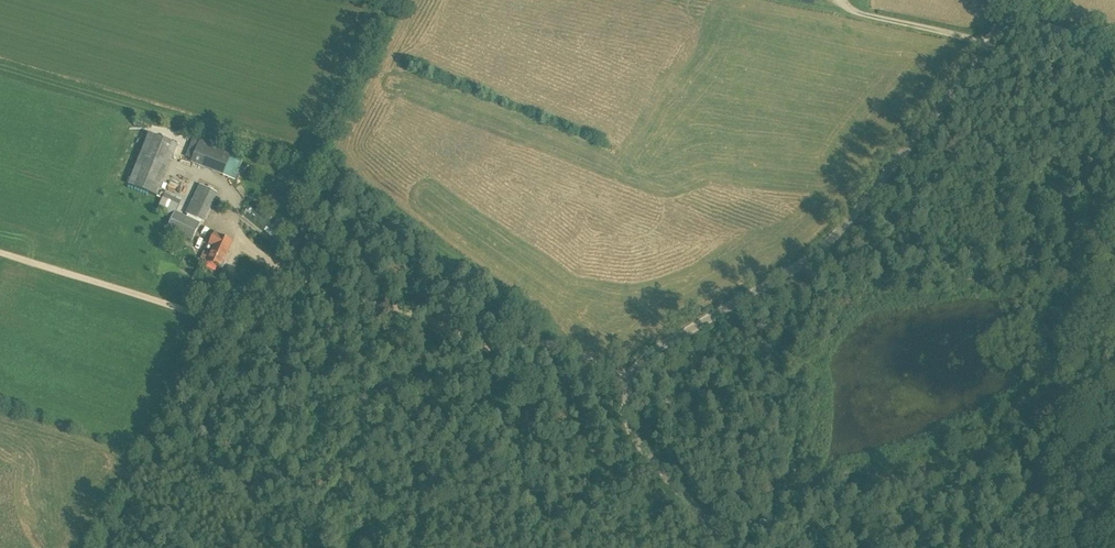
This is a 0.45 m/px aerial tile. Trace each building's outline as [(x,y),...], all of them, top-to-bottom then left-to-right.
[(149,133),(128,184),(157,196),(178,145),(149,133)] [(233,150),(202,138),(192,163),(223,175),(233,150)] [(167,195),(170,189),(162,186),(160,192),(167,195)] [(165,194),(158,208),(174,215),(176,211),(180,201),(165,194)] [(174,215),(168,228),(192,239),(200,222),(176,211),(174,215)] [(207,262),(223,269),(226,262),(224,261),(232,242),(214,233),(209,245),(213,247),(207,262)] [(225,284),(226,296),(243,295),(243,283),(225,284)]
